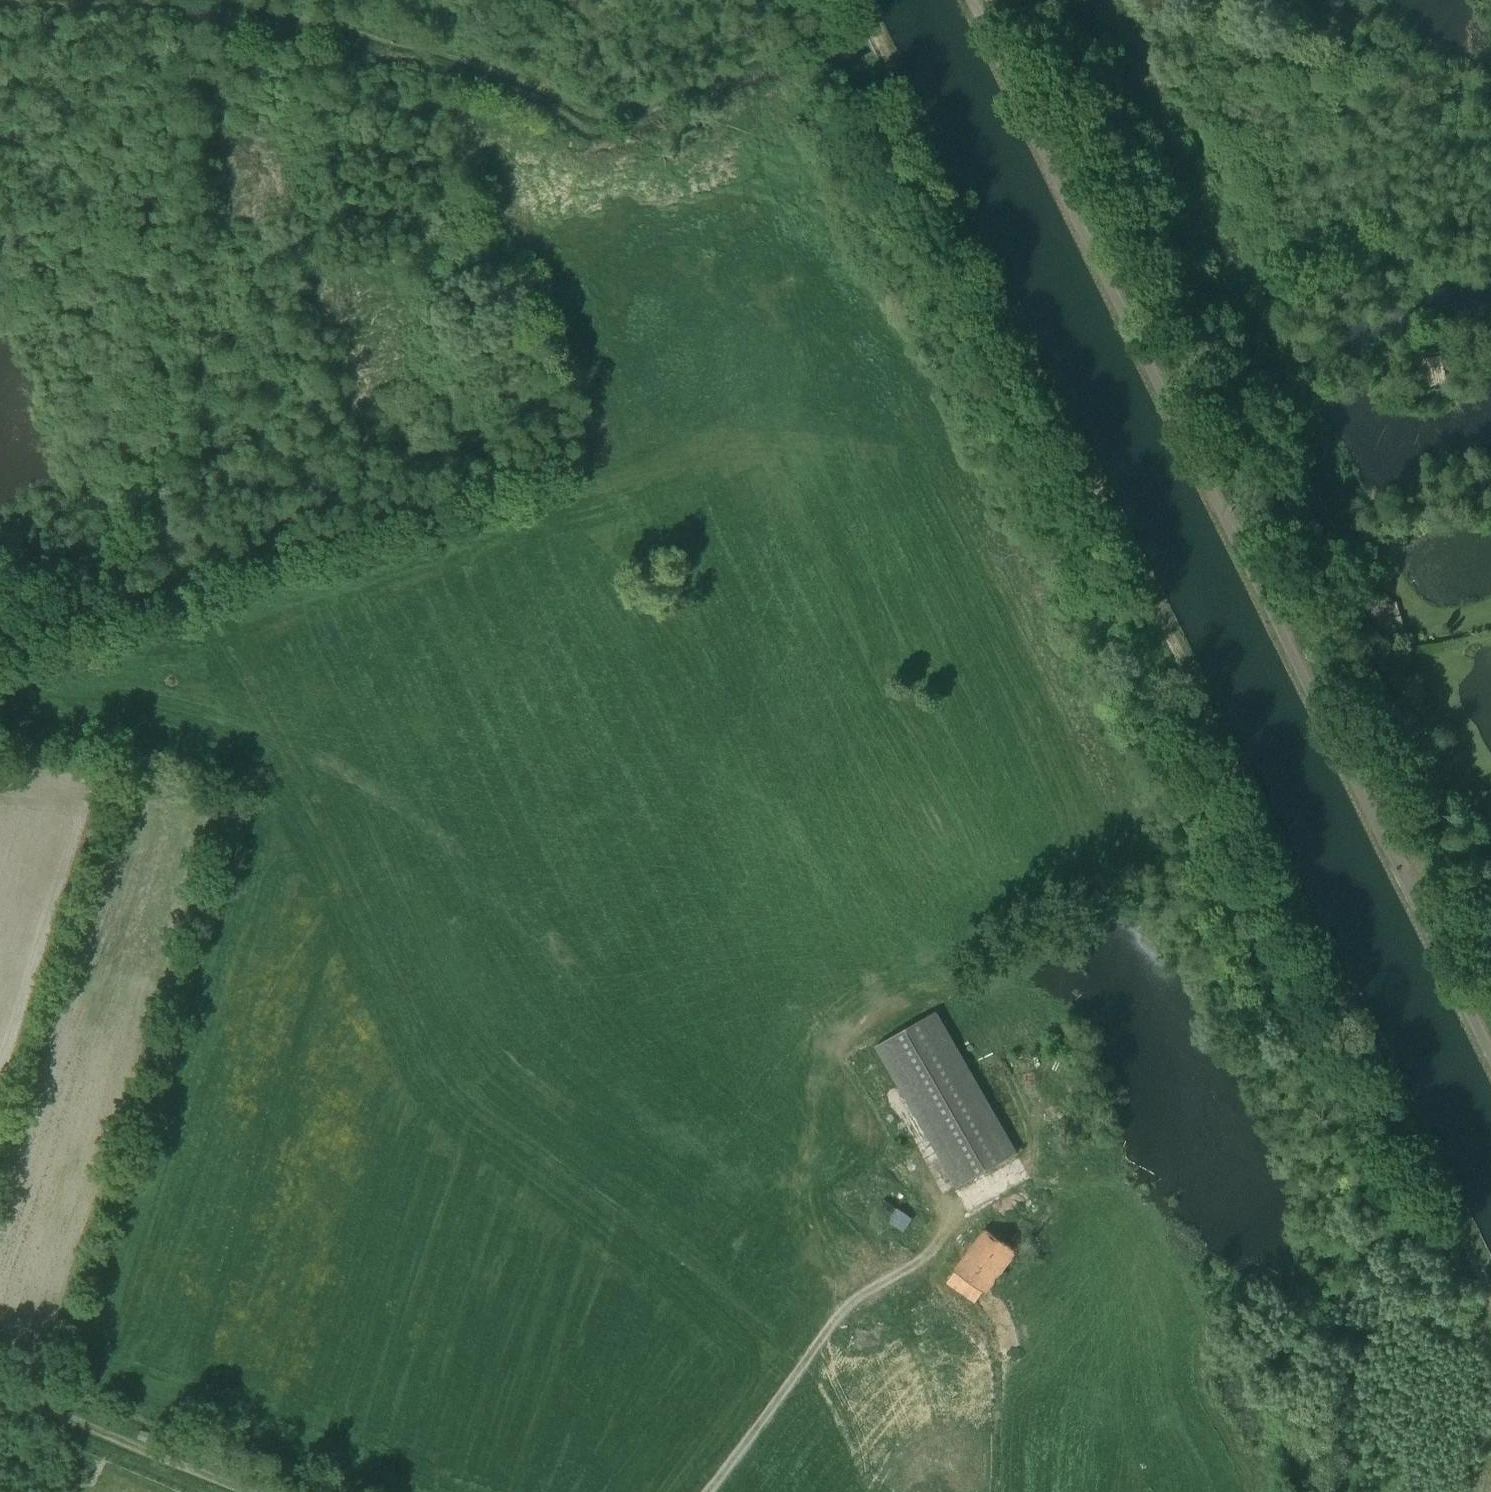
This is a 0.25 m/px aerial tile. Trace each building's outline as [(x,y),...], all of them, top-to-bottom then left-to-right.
[(1415,376),(1419,394),(1447,387),(1440,355),(1417,361),(1421,375),(1415,376)] [(1381,377),(1397,374),(1394,358),(1385,359),(1386,369),(1380,370),(1381,377)] [(1394,639),(1406,636),(1401,616),(1401,617),(1397,602),(1390,604),(1393,618),(1389,620),(1394,639)] [(935,1012),(875,1046),(956,1188),(1018,1153),(935,1012)] [(896,1209),(880,1233),(895,1244),(911,1219),(896,1209)] [(983,1292),(987,1295),(1018,1251),(985,1227),(953,1270),(955,1272),(946,1283),(975,1304),(983,1292)]
